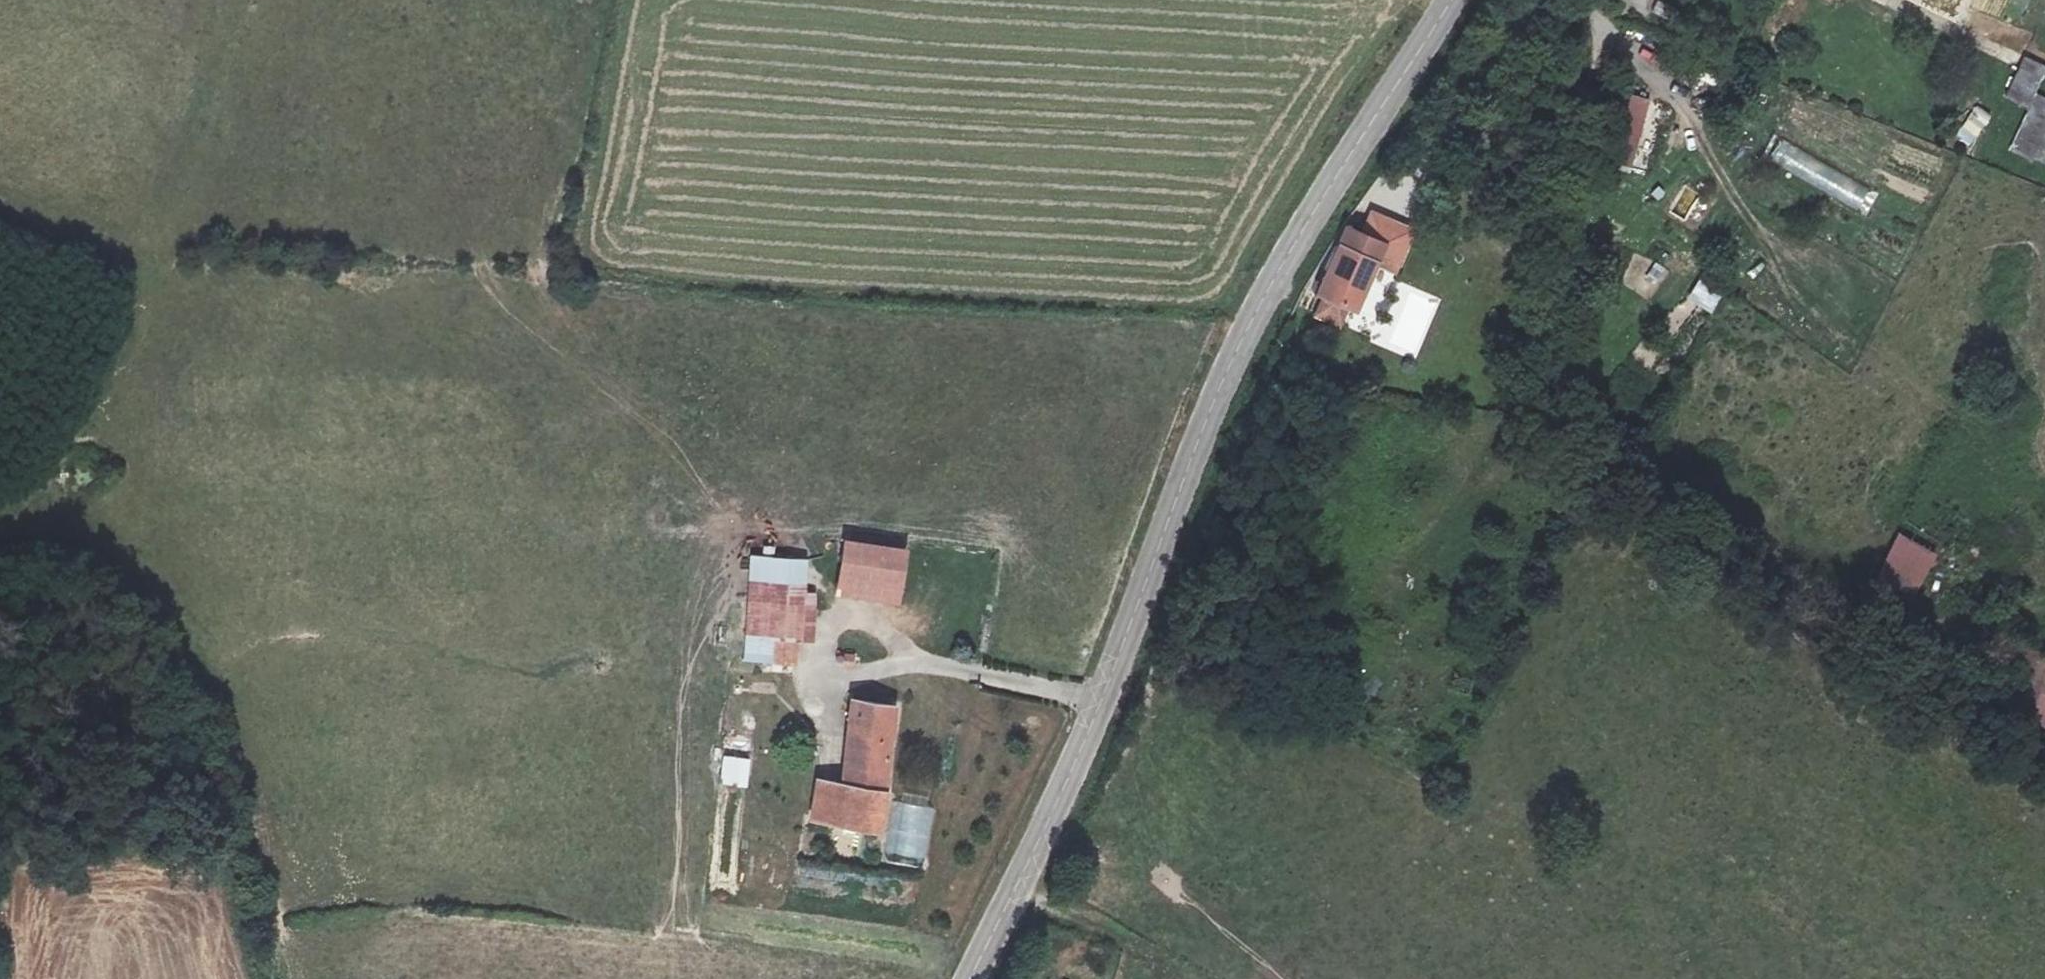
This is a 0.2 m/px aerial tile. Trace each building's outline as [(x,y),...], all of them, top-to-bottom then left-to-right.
[(2010,150),(2044,165),(2044,97),(2036,93),(2044,72),(2044,65),(2023,56),(2006,97),(2029,106),(2010,150)] [(1649,101),(1616,88),(1600,145),(1633,158),(1649,101)] [(1973,105),(1957,137),(1974,146),(1990,114),(1973,105)] [(1829,173),(1822,186),(1858,205),(1865,192),(1829,173)] [(1386,284),(1400,246),(1361,231),(1352,253),(1336,246),(1317,296),(1324,300),(1316,318),(1338,328),(1346,309),(1353,312),(1367,276),(1386,284)] [(917,545),(844,532),(836,592),(905,605),(917,545)] [(1913,606),(1937,553),(1896,535),(1873,588),(1913,606)] [(743,636),(769,638),(790,639),(807,641),(812,607),(746,601),(743,636)] [(767,662),(769,638),(743,636),(741,659),(767,662)] [(790,639),(769,638),(767,662),(787,664),(790,639)] [(2032,653),(2007,711),(2044,728),(2044,659),(2032,653)] [(840,782),(835,823),(876,828),(892,703),(849,698),(840,782)] [(720,784),(749,787),(752,757),(723,754),(720,784)] [(808,819),(835,823),(840,782),(813,779),(808,819)] [(921,868),(936,809),(896,799),(881,857),(921,868)]
